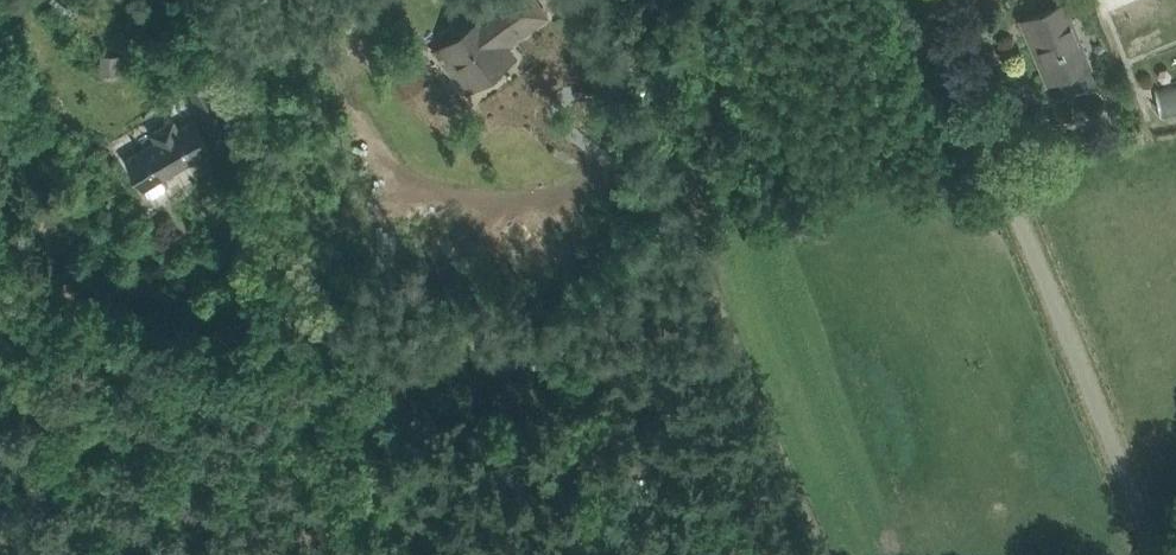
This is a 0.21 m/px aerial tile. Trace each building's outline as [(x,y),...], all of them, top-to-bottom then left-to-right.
[(536,0),(497,0),(483,10),(486,14),(443,45),(461,69),(457,71),(469,88),(508,60),(505,55),(512,50),(507,43),(547,14),(536,0)] [(1053,79),(1075,69),(1085,65),(1058,4),(1044,10),(1022,20),(1031,39),(1035,36),(1052,77),(1048,79),(1052,78),(1053,79)] [(118,55),(103,55),(103,74),(118,74),(118,55)] [(208,78),(189,89),(207,123),(227,112),(208,78)] [(166,184),(162,177),(211,149),(193,119),(178,128),(174,119),(152,132),(156,140),(126,158),(143,188),(144,188),(148,195),(154,196),(164,190),(166,184)]
